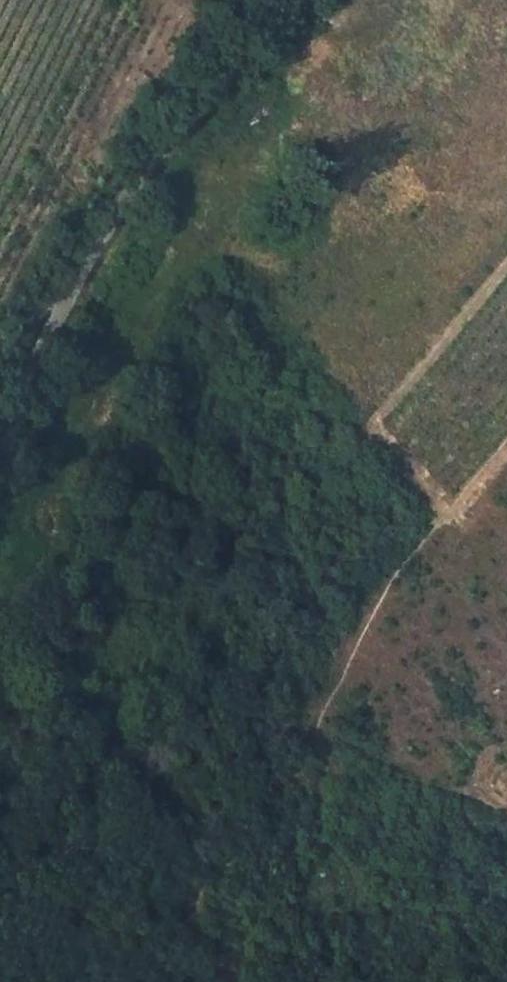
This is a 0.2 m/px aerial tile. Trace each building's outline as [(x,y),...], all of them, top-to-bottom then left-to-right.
[(112,633),(106,647),(122,653),(127,641),(112,633)]
